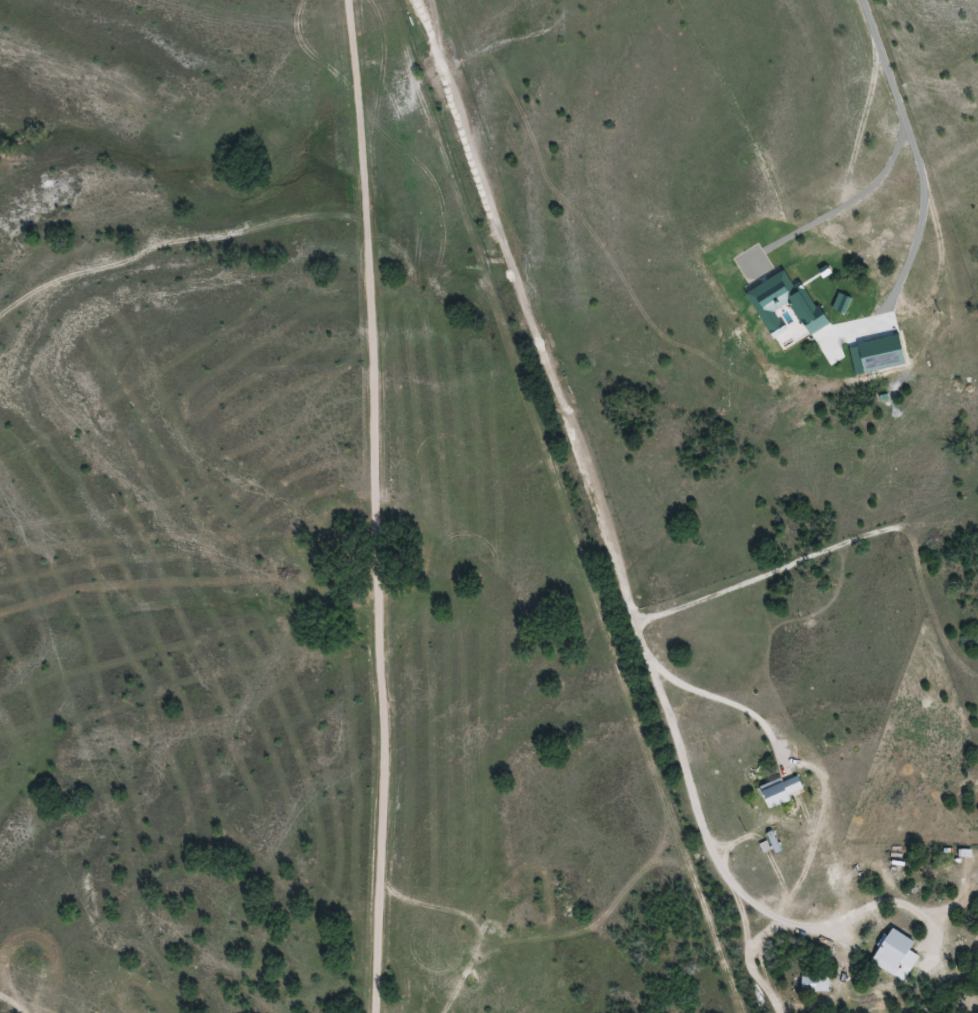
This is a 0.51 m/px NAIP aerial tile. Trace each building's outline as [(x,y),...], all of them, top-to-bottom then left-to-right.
[(755,790),(764,810),(786,801),(784,796),(800,789),(793,773),(755,790)] [(866,960),(889,976),(899,962),(908,969),(916,957),(906,950),(911,943),(889,927),(866,960)] [(825,976),(798,976),(798,992),(825,992),(825,976)]
